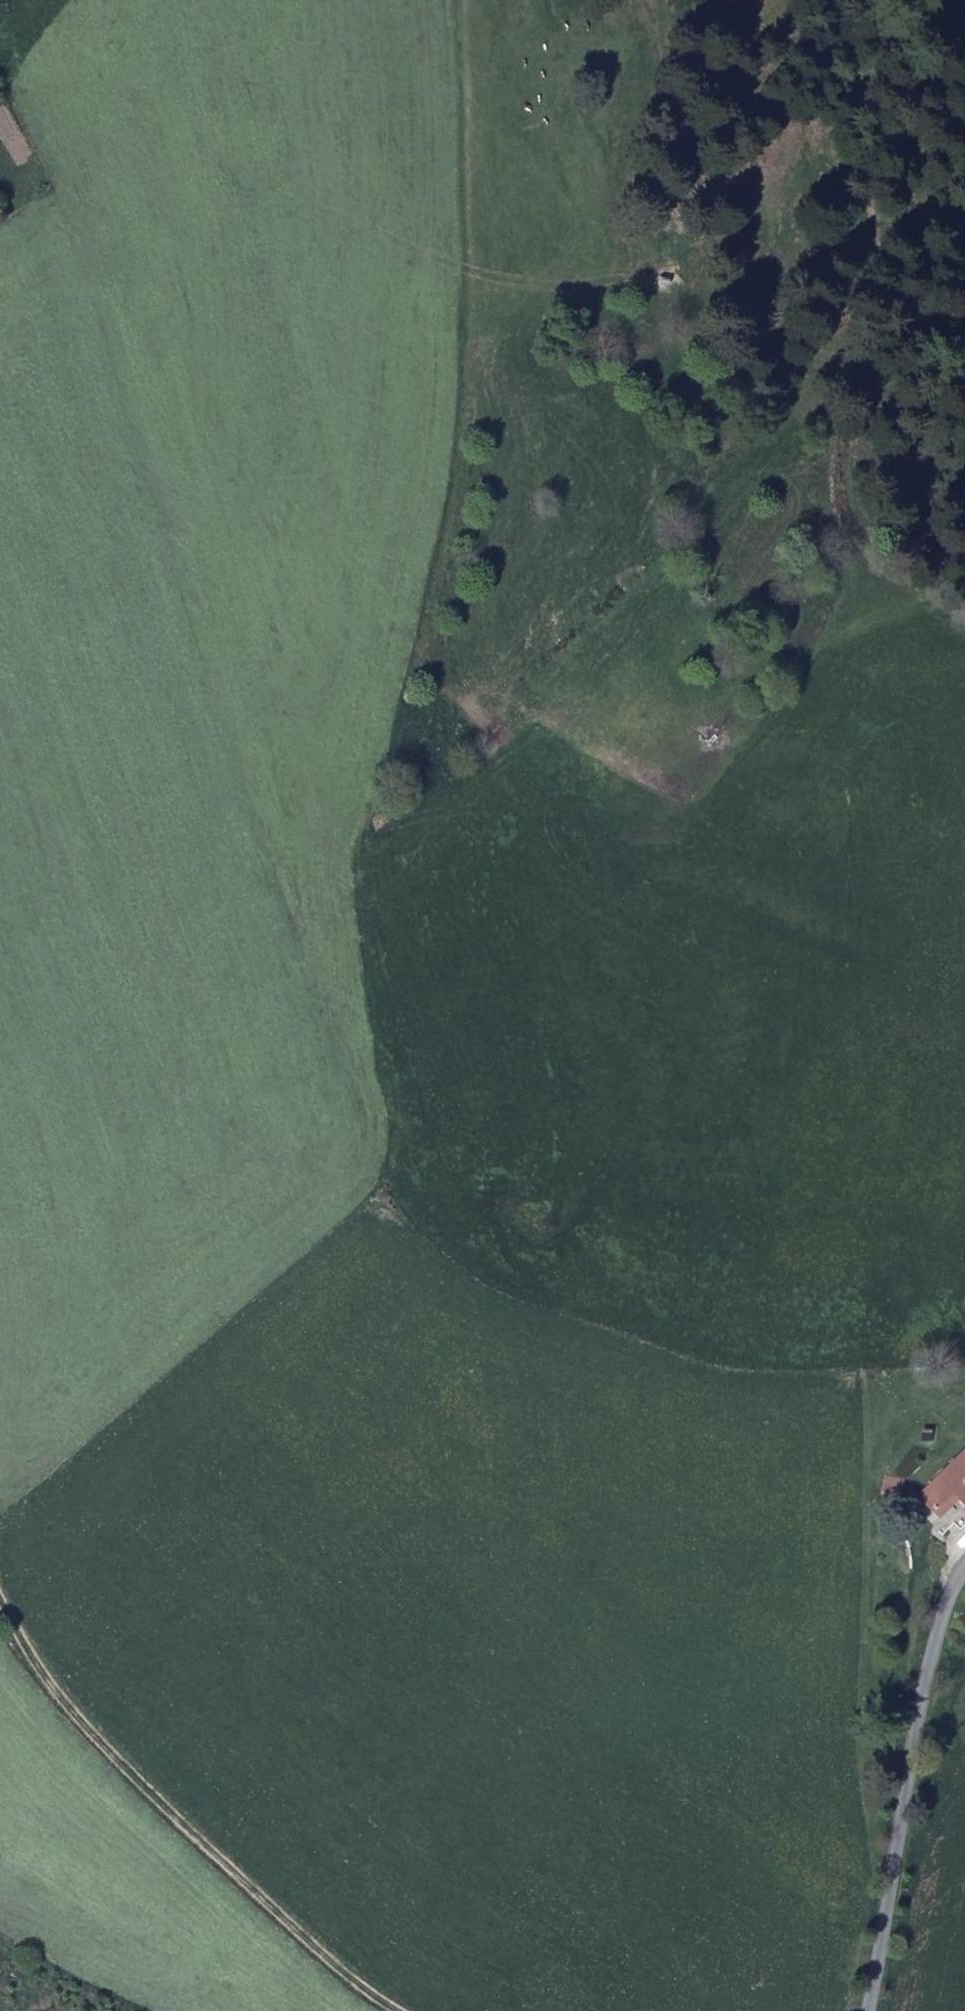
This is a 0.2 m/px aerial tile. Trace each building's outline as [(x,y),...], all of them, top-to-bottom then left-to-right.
[(952,1529),(961,1520),(964,1524),(964,1506),(956,1496),(964,1487),(964,1455),(920,1499),(952,1529)] [(956,1496),(964,1506),(964,1487),(956,1496)]
